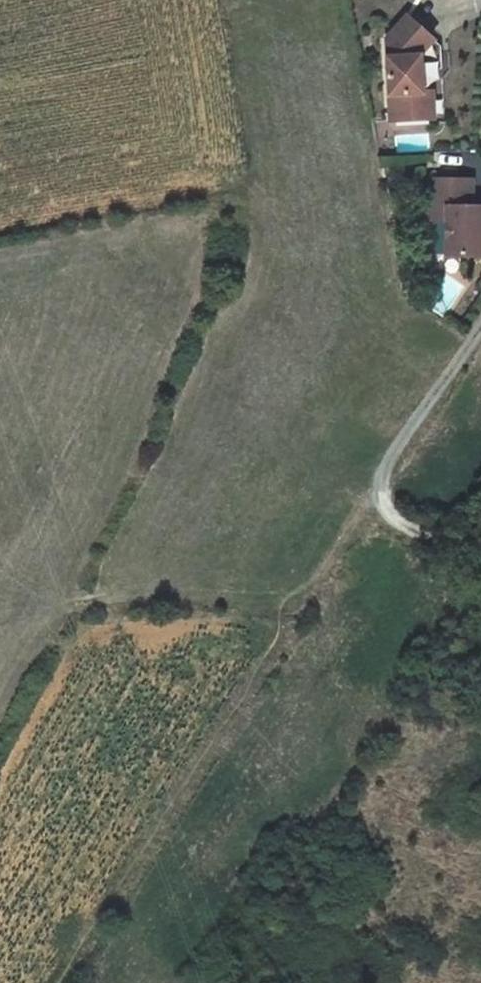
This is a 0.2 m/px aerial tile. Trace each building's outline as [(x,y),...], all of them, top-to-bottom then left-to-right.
[(434,40),(407,16),(386,39),(391,121),(434,119),(432,91),(422,91),(420,55),(434,40)] [(430,207),(442,207),(442,222),(447,222),(446,255),(480,256),(480,206),(472,206),(473,179),(431,179),(430,207)] [(442,207),(430,207),(430,222),(442,222),(442,207)]
